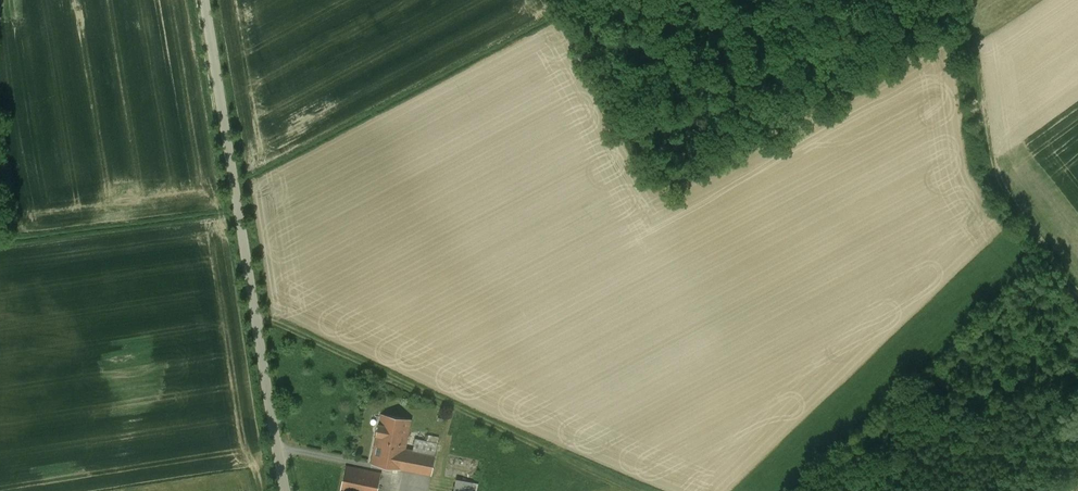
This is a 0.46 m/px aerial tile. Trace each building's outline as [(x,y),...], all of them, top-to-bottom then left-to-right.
[(411,419),(382,413),(380,423),(379,423),(376,434),(377,435),(372,463),(431,474),(439,437),(428,435),(427,441),(415,438),(413,449),(405,448),(411,419)] [(345,466),(341,490),(348,490),(377,490),(381,473),(345,466)] [(456,478),(454,490),(470,490),(472,481),(456,478)]
